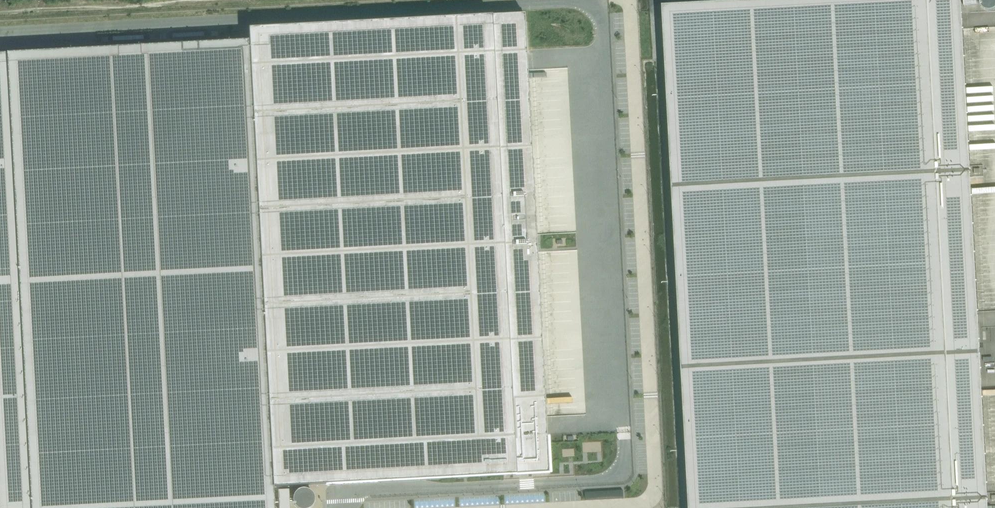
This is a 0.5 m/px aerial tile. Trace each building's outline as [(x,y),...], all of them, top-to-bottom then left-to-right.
[(961,0),(782,0),(664,6),(673,179),(970,163),(961,0)] [(980,1),(981,4),(982,7),(985,10),(988,11),(991,12),(994,11),(994,0),(981,0),(980,1)] [(274,487),(328,485),(330,485),(504,475),(549,473),(526,41),(527,41),(527,40),(527,39),(526,39),(525,14),(514,14),(504,15),(504,14),(503,14),(502,14),(502,15),(502,14),(502,15),(249,28),(250,41),(134,47),(34,52),(0,54),(0,507),(275,507),(274,487)] [(682,351),(979,335),(970,163),(673,179),(682,351)] [(988,507),(979,335),(682,351),(690,507),(979,507),(988,507)] [(291,488),(280,488),(280,507),(291,507),(291,488)] [(313,496),(308,495),(305,496),(303,497),(300,500),(299,504),(299,507),(319,507),(320,507),(319,502),(317,498),(313,496)]
